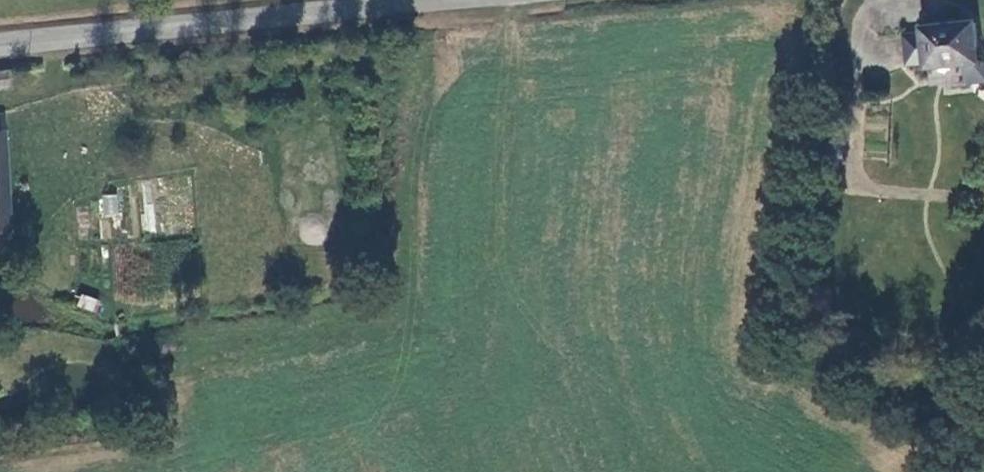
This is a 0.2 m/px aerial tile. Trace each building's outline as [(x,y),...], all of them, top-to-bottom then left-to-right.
[(925,63),(925,69),(977,64),(973,24),(921,30),(922,34),(925,63)] [(925,63),(922,34),(902,36),(905,65),(925,63)] [(977,64),(925,69),(927,87),(983,82),(982,64),(977,64)] [(0,74),(0,87),(9,86),(7,74),(0,74)] [(119,193),(99,195),(100,216),(121,214),(119,193)] [(79,294),(76,308),(96,312),(99,298),(79,294)]
